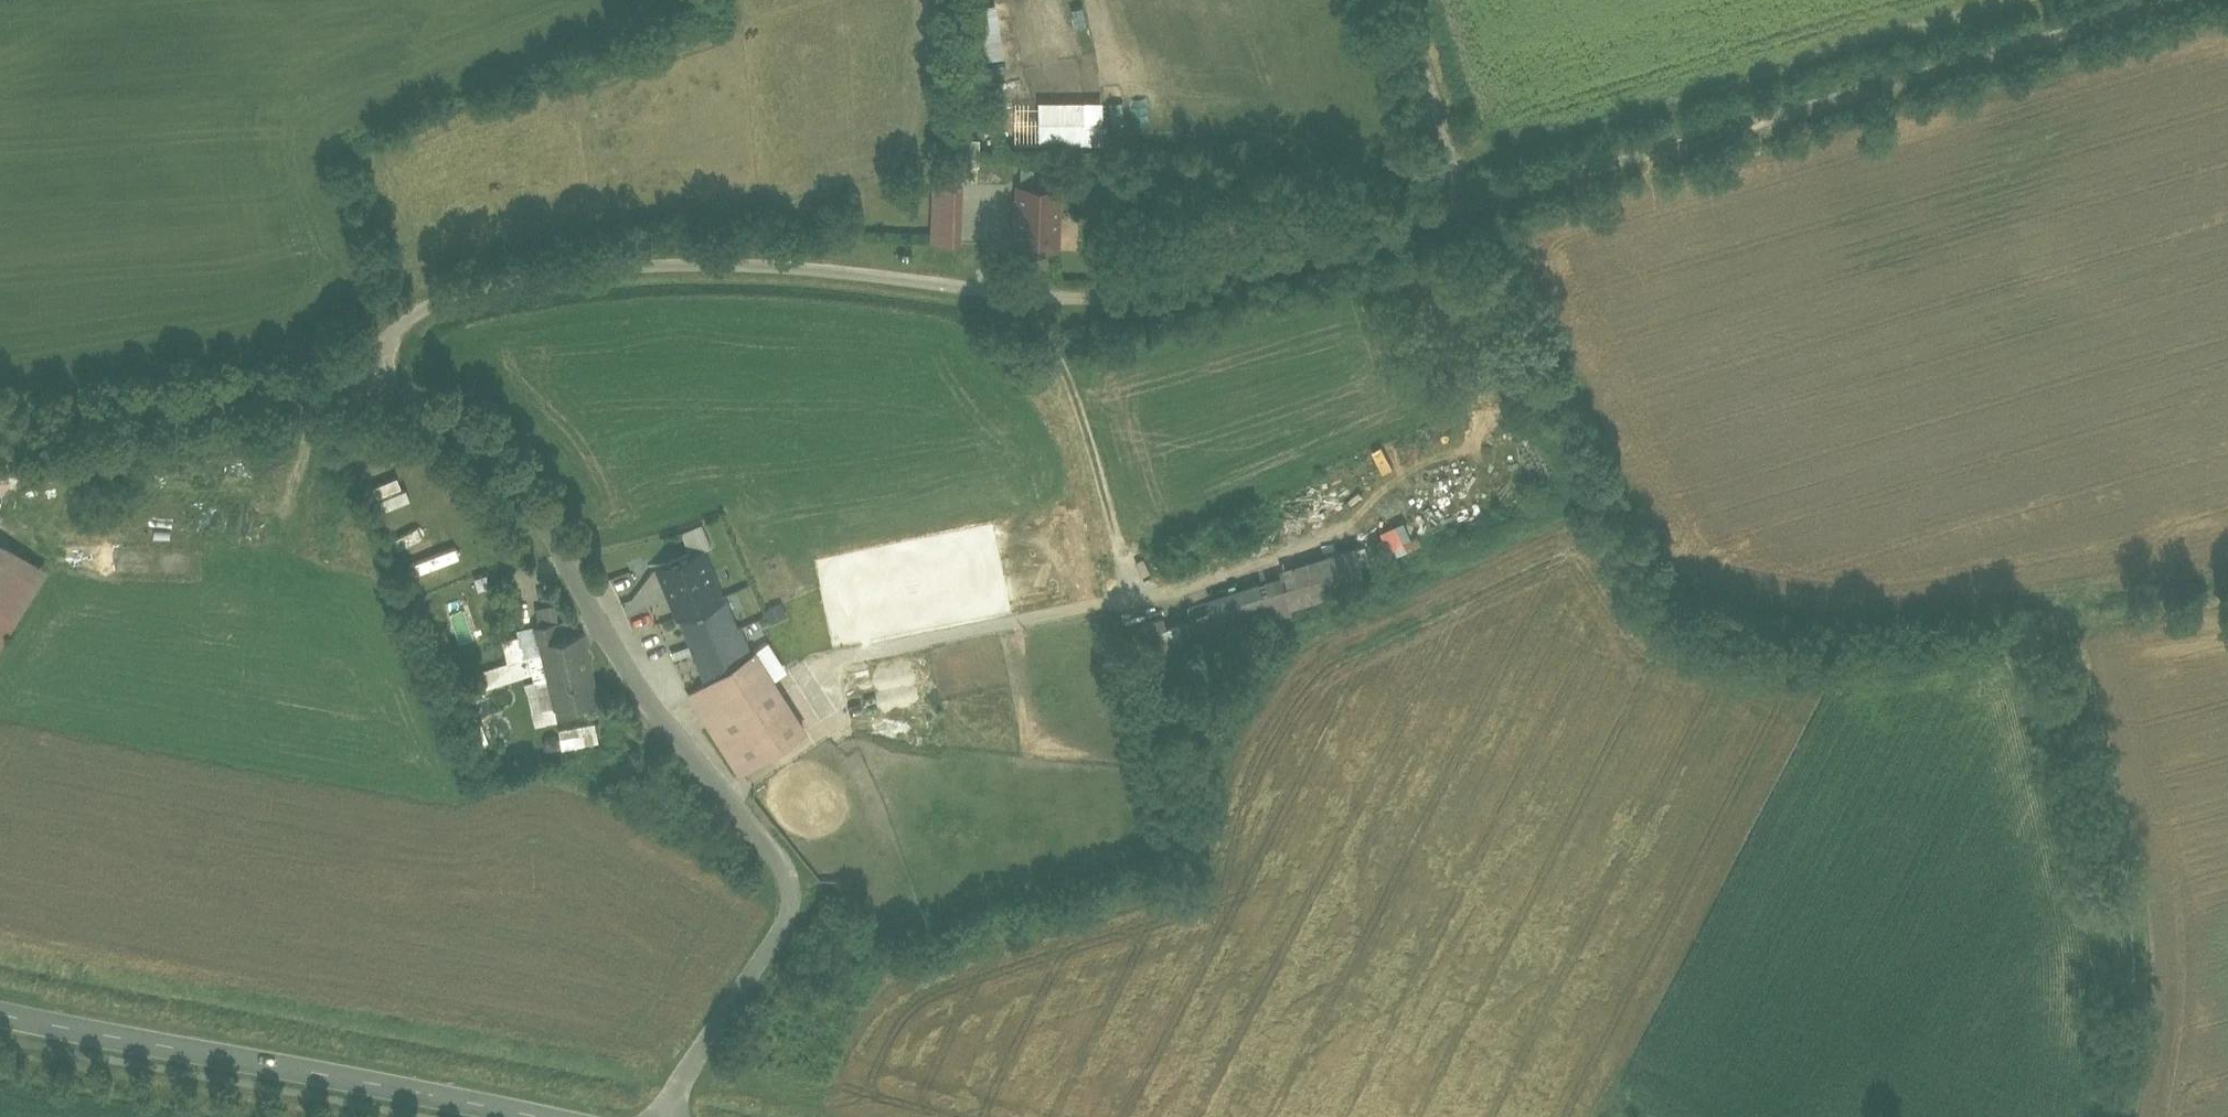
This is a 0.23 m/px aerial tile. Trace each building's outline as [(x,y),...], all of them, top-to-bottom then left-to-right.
[(1046,142),(1094,140),(1092,100),(1044,103),(1046,142)] [(930,181),(928,242),(960,243),(962,183),(930,181)] [(1011,184),(1008,247),(1052,249),(1055,186),(1011,184)] [(404,477),(380,484),(383,494),(407,486),(404,477)] [(1405,516),(1382,527),(1396,555),(1423,542),(1419,533),(1414,535),(1405,516)] [(702,520),(680,528),(689,551),(711,543),(702,520)] [(1279,569),(1184,599),(1196,638),(1291,609),(1289,602),(1369,578),(1357,538),(1276,563),(1279,569)] [(0,541),(0,652),(50,572),(0,541)] [(703,547),(655,565),(696,673),(728,661),(719,637),(766,619),(753,585),(722,597),(703,547)] [(1190,646),(1182,617),(1166,621),(1163,611),(1141,617),(1152,657),(1190,646)] [(551,721),(550,711),(537,640),(547,638),(545,625),(509,633),(516,659),(453,679),(459,698),(523,676),(533,725),(551,721)] [(550,711),(599,702),(586,631),(547,638),(537,640),(550,711)] [(812,636),(756,641),(753,643),(775,680),(786,673),(778,660),(814,656),(812,636)] [(755,650),(689,694),(744,777),(810,734),(755,650)] [(601,721),(560,726),(563,748),(600,743),(598,730),(602,730),(601,721)] [(491,738),(484,723),(471,729),(478,744),(491,738)]
